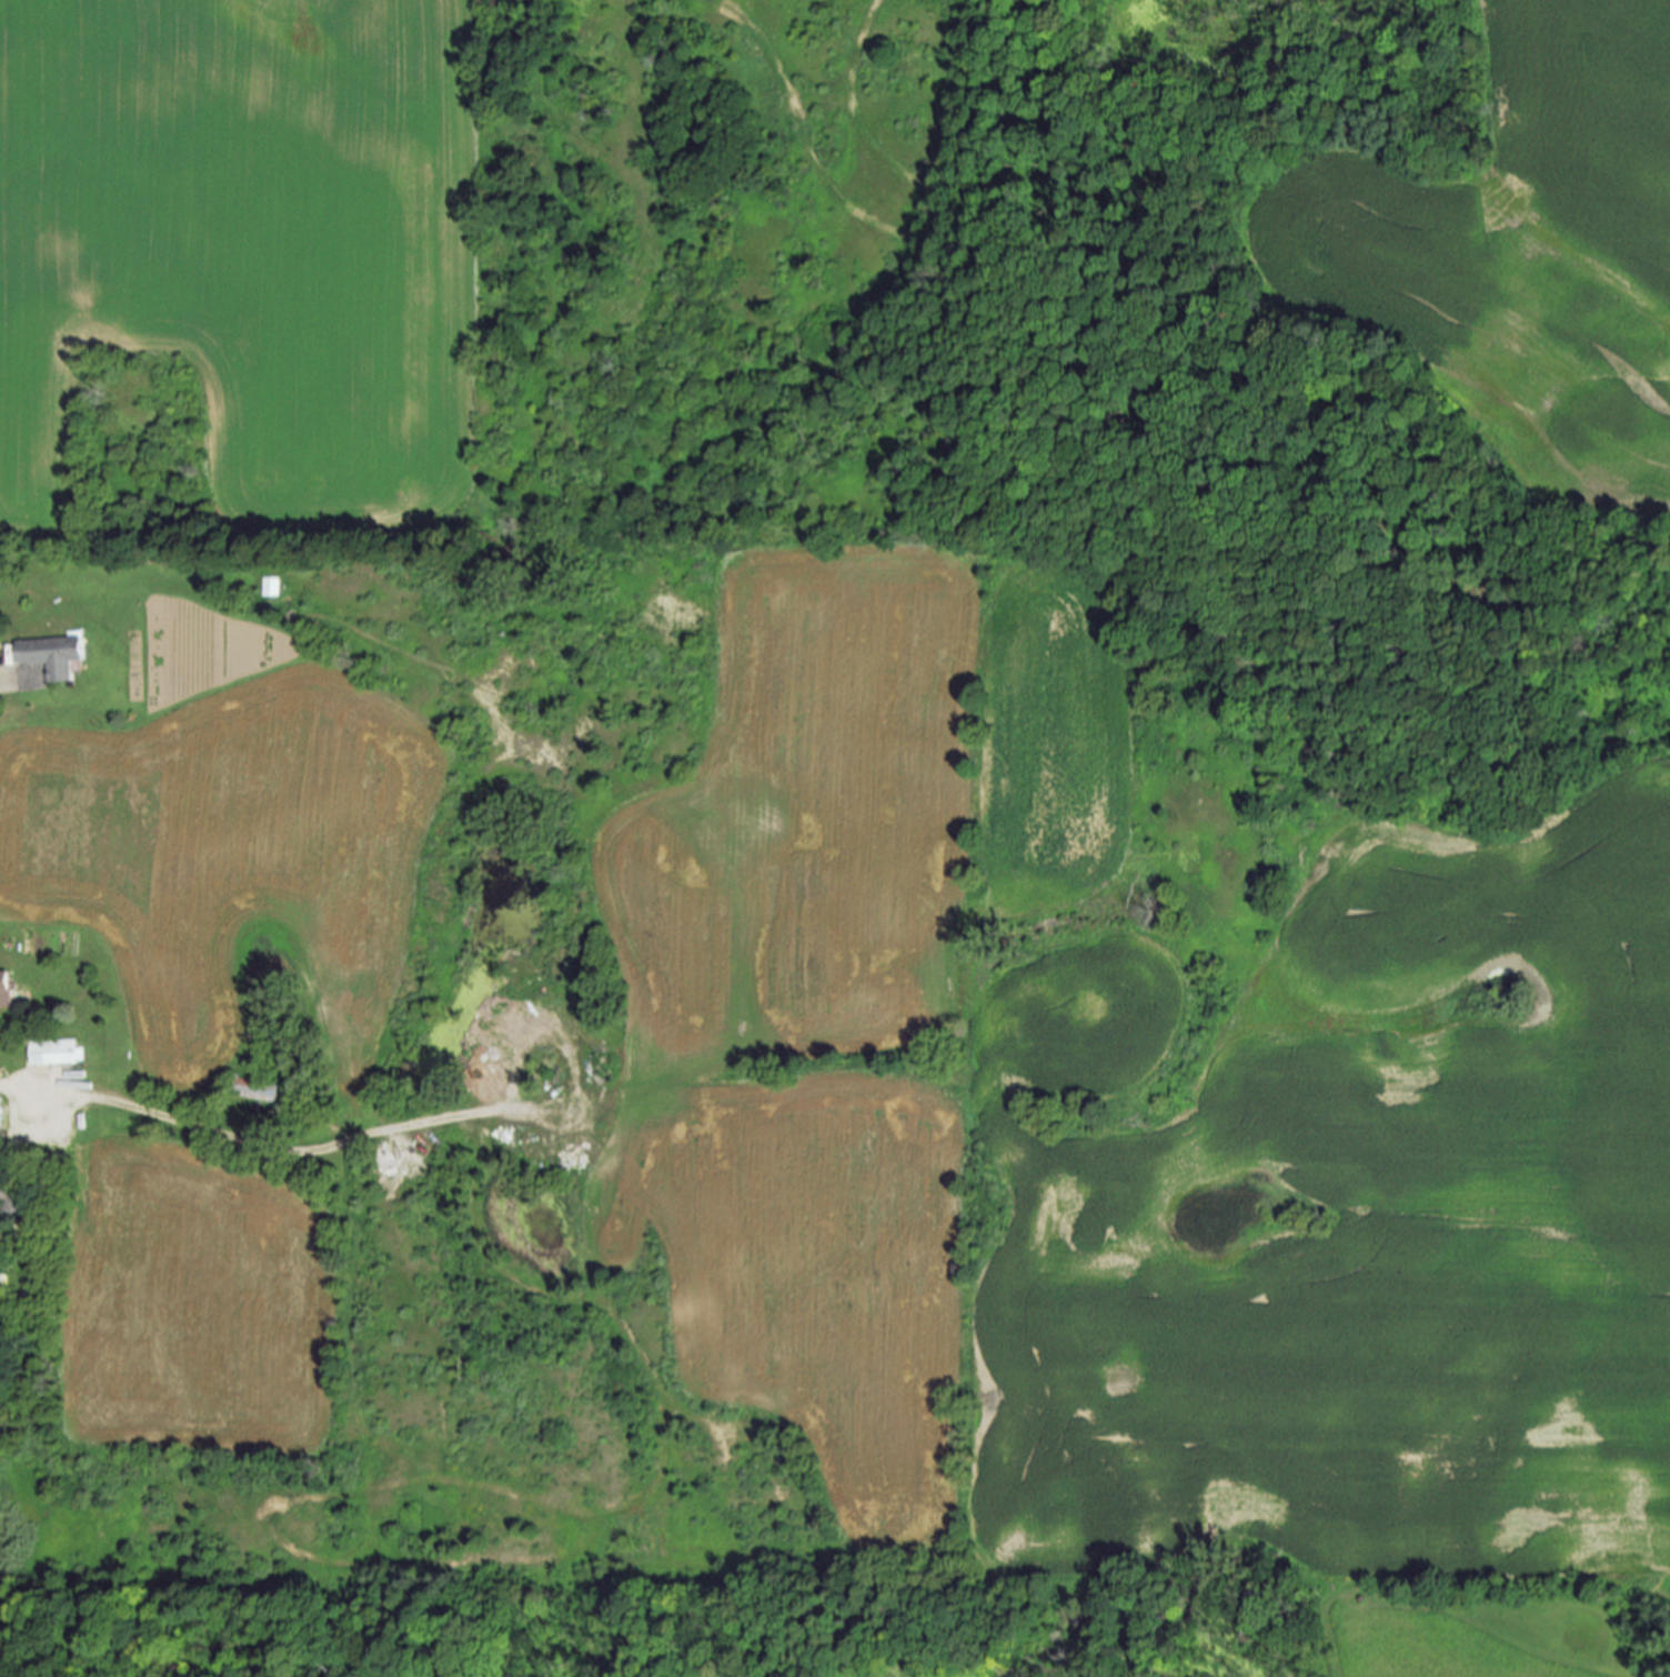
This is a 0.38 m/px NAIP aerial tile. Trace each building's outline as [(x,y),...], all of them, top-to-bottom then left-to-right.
[(262,596),(278,597),(278,577),(262,577),(262,596)] [(72,683),(72,662),(82,661),(81,631),(67,632),(68,641),(16,643),(17,664),(48,663),(48,684),(72,683)] [(13,1007),(12,972),(0,972),(0,1007),(13,1007)] [(30,1042),(31,1064),(79,1063),(79,1040),(30,1042)] [(233,1094),(274,1103),(278,1086),(237,1077),(233,1094)] [(24,1218),(24,1203),(14,1203),(14,1195),(1,1195),(1,1218),(24,1218)]
